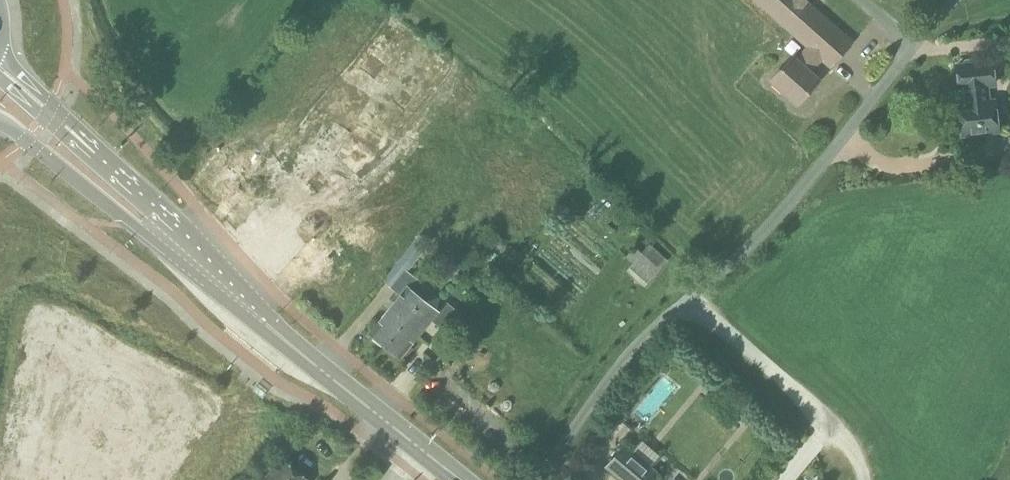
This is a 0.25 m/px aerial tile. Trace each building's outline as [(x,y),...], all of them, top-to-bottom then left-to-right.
[(855,41),(810,0),(754,0),(806,47),(796,58),(793,55),(772,80),(799,103),(820,78),(813,72),(823,61),(831,68),(855,41)] [(954,116),(953,121),(954,125),(956,128),(959,130),(962,131),(962,134),(998,130),(998,127),(1000,126),(1002,124),(1003,122),(1002,116),(1000,113),(996,112),(995,100),(989,100),(987,84),(995,84),(992,61),(957,64),(960,88),(963,87),(965,103),(959,104),(960,111),(956,113),(954,116)] [(355,112),(355,173),(363,173),(363,155),(386,155),(386,121),(414,121),(413,97),(427,97),(426,75),(378,75),(379,112),(355,112)] [(312,170),(269,221),(298,246),(317,223),(303,211),(327,183),(312,170)] [(240,199),(235,208),(252,219),(257,210),(240,199)] [(385,344),(431,288),(409,270),(432,242),(421,233),(385,280),(392,286),(391,287),(401,294),(370,332),(385,344)] [(636,246),(627,256),(634,262),(627,270),(645,286),(669,260),(651,243),(643,252),(636,246)] [(423,297),(385,344),(401,357),(431,319),(447,332),(462,313),(447,301),(439,310),(425,298),(423,297)] [(625,445),(606,467),(622,479),(654,479),(659,474),(625,445)] [(267,479),(308,479),(295,470),(283,460),(267,479)]
